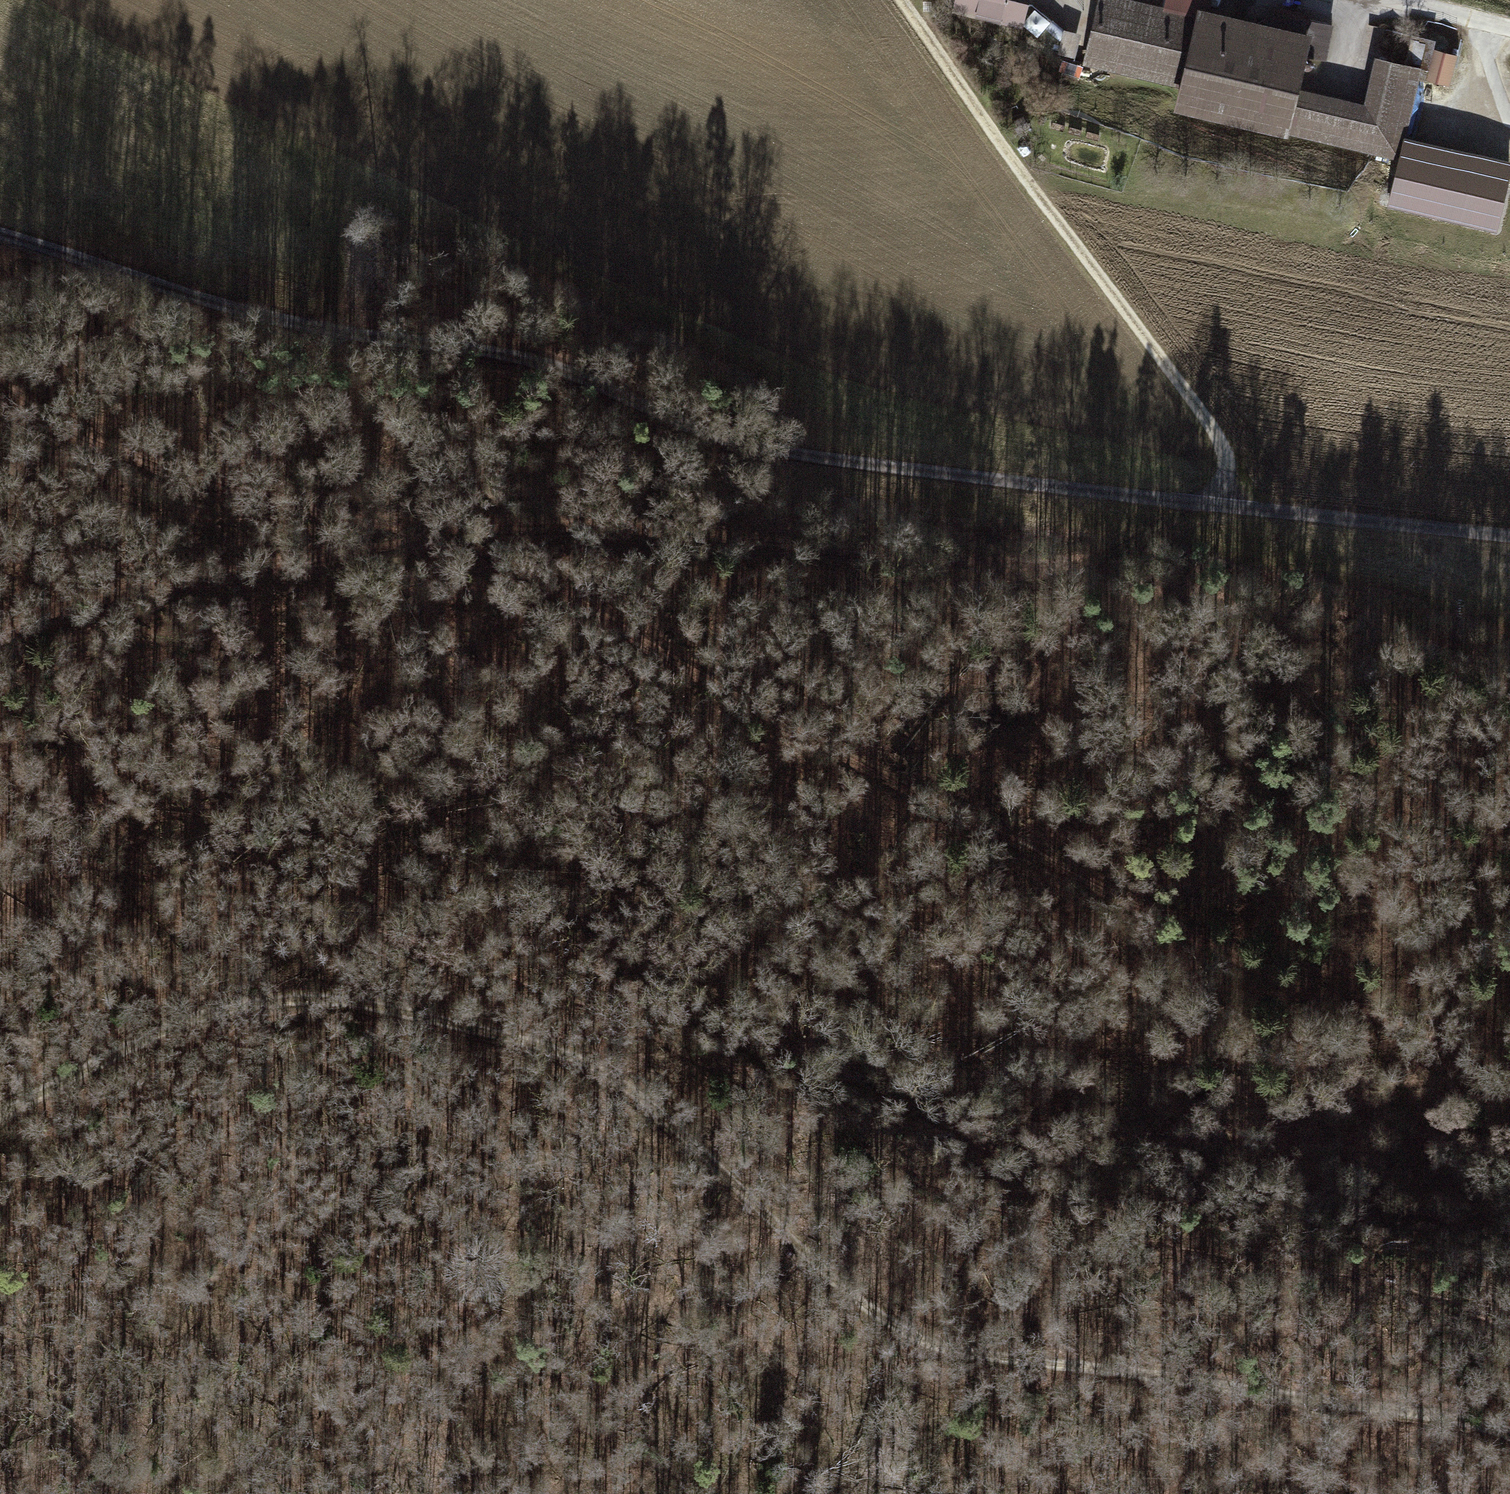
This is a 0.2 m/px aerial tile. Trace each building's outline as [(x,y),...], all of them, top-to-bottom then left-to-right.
[(1061,53),(1067,33),(1033,5),(1025,4),(1026,0),(960,0),(958,7),(1020,23),(1054,52),(1061,53)] [(1398,157),(1403,136),(1425,39),(1412,36),(1405,66),(1386,62),(1373,118),(1293,99),(1305,46),(1244,31),(1245,28),(1125,0),(1102,0),(1087,65),(1182,87),(1178,105),(1398,157)] [(1450,85),(1456,54),(1438,51),(1432,81),(1450,85)] [(1387,206),(1496,231),(1509,169),(1509,161),(1403,136),(1398,157),(1387,206)]
